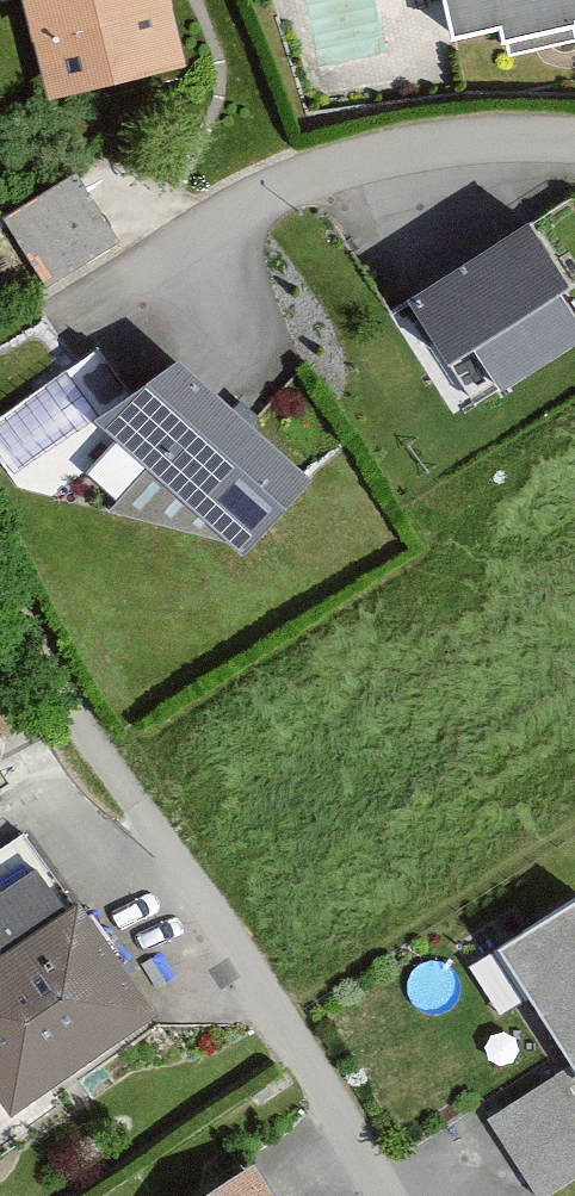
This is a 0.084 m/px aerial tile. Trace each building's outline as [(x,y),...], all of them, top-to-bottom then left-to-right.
[(59,118),(198,82),(177,0),(29,0),(59,118)] [(463,47),(574,24),(574,0),(454,0),(463,47)] [(2,202),(45,272),(118,228),(74,157),(2,202)] [(530,227),(408,303),(473,407),(574,343),(574,325),(559,300),(571,293),(530,227)] [(310,484),(184,365),(93,427),(143,472),(109,512),(228,544),(244,559),(310,484)] [(13,1126),(159,1023),(34,847),(0,870),(0,1107),(13,1126)] [(500,956),(574,1072),(574,908),(500,956)] [(485,1102),(537,1188),(574,1165),(574,1077),(562,1056),(485,1102)] [(220,1195),(274,1195),(258,1171),(220,1195)]
